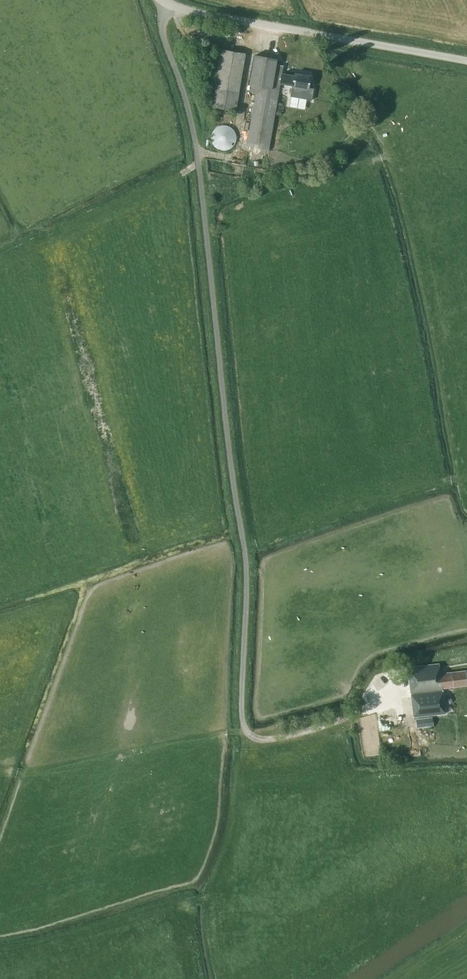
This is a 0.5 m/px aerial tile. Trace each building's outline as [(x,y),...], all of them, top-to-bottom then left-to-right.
[(245,53),(220,48),(211,107),(236,111),(245,53)] [(256,86),(246,146),(268,149),(280,83),(292,85),(291,86),(290,96),(311,100),(313,88),(308,87),(310,76),(294,73),(293,75),(282,73),(283,66),(275,65),(276,59),(254,55),(249,85),(256,86)] [(228,126),(224,125),(222,125),(219,126),(216,127),(215,128),(213,130),(212,133),(211,137),(211,140),(212,143),(215,147),(218,149),(221,150),(224,150),(228,149),(232,146),(235,143),(236,140),(236,138),(235,133),(234,131),(233,129),(230,127),(228,126)] [(440,670),(439,663),(408,666),(413,717),(445,713),(442,688),(452,687),(452,686),(466,685),(465,671),(445,673),(444,669),(440,670)] [(433,726),(432,718),(415,719),(416,728),(433,726)]
